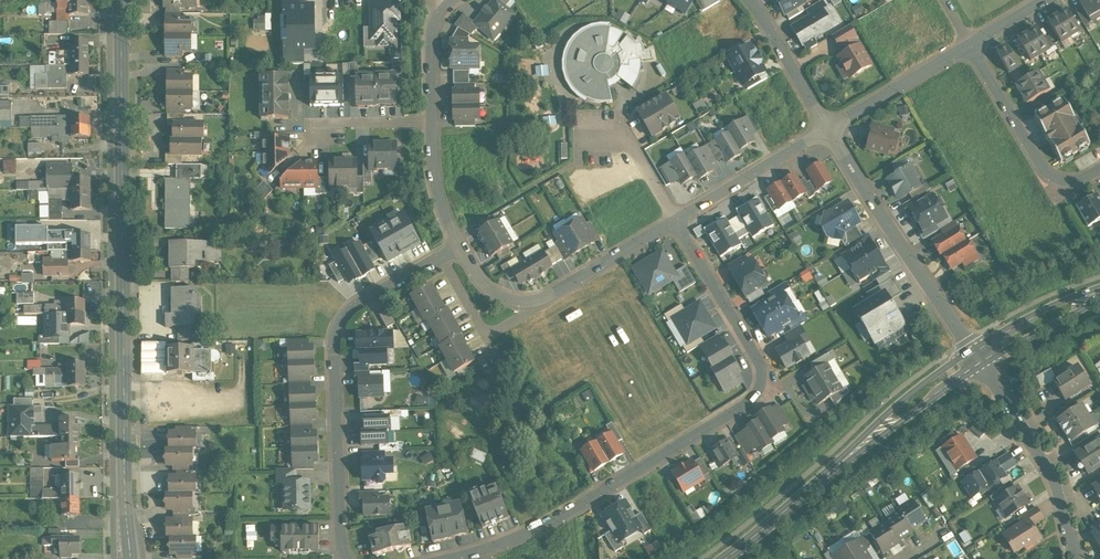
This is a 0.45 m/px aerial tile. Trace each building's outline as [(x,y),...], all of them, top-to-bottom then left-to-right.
[(487,9),(486,8),(482,13),(483,14),(474,24),(478,28),(489,37),(494,30),(499,34),(514,16),(495,0),(494,0),(487,9)] [(668,5),(684,14),(692,0),(671,0),(668,5)] [(703,12),(720,2),(718,0),(696,0),(703,12)] [(785,15),(805,3),(804,0),(776,0),(785,15)] [(1080,5),(1082,8),(1089,21),(1090,21),(1084,25),(1085,27),(1099,18),(1099,9),(1094,0),(1089,0),(1080,5)] [(806,11),(810,17),(822,10),(826,8),(822,2),(806,11)] [(88,3),(69,3),(69,4),(69,16),(88,15),(88,3)] [(371,4),(372,29),(372,40),(375,40),(395,40),(395,20),(399,20),(399,3),(371,4)] [(864,11),(859,3),(851,8),(855,16),(864,11)] [(58,13),(58,4),(45,4),(45,15),(51,15),(51,13),(58,13)] [(69,16),(69,4),(58,4),(58,13),(58,19),(69,19),(69,16)] [(313,6),(298,7),(284,7),(284,17),(288,17),(288,29),(314,29),(313,6)] [(1089,21),(1082,8),(1076,12),(1084,25),(1090,21),(1089,21)] [(631,16),(616,9),(612,17),(627,24),(631,16)] [(792,28),(802,46),(803,46),(814,39),(833,29),(822,10),(810,17),(792,28)] [(1067,10),(1048,22),(1061,44),(1080,32),(1067,10)] [(272,30),(271,13),(265,13),(265,16),(258,16),(258,19),(253,19),(253,30),(272,30)] [(474,24),(464,15),(454,26),(470,35),(471,36),(478,28),(474,24)] [(166,20),(166,35),(191,35),(191,20),(182,20),(166,20)] [(69,22),(50,22),(50,35),(69,34),(69,22)] [(849,26),(832,36),(840,49),(841,48),(855,40),(857,39),(849,26)] [(629,36),(620,47),(617,44),(624,34),(619,31),(615,29),(611,28),(610,28),(609,28),(601,27),(592,29),(583,33),(576,39),(571,46),(567,54),(566,62),(566,71),(569,80),(574,89),(580,95),(587,99),(587,100),(590,101),(594,102),(600,103),(605,103),(612,102),(609,86),(615,84),(620,79),(633,89),(634,87),(637,82),(639,76),(641,70),(641,61),(654,60),(651,50),(646,51),(643,46),(639,40),(636,42),(629,36)] [(470,35),(458,28),(451,41),(467,41),(470,35)] [(314,50),(314,29),(288,29),(289,42),(284,42),(284,50),(286,50),(304,50),(314,50)] [(375,48),(375,40),(372,40),(372,29),(364,29),(364,48),(375,48)] [(1049,50),(1036,29),(1017,40),(1030,62),(1049,50)] [(191,35),(166,35),(166,51),(182,51),(191,51),(191,35)] [(817,45),(814,39),(803,46),(806,51),(817,45)] [(871,66),(859,46),(858,46),(855,40),(841,48),(845,54),(838,58),(850,78),(871,66)] [(89,65),(88,41),(71,41),(71,51),(71,66),(71,65),(88,65),(89,65)] [(467,48),(467,41),(451,41),(451,68),(479,68),(479,48),(467,48)] [(740,44),(726,53),(729,58),(744,50),(740,44)] [(729,58),(728,59),(736,72),(760,58),(757,54),(753,53),(750,46),(744,50),(729,58)] [(1006,47),(996,52),(1009,74),(1019,68),(1006,47)] [(304,50),(286,50),(286,64),(304,65),(304,50)] [(71,51),(57,51),(57,66),(71,66),(71,51)] [(760,58),(736,72),(743,85),(744,84),(759,76),(765,72),(761,66),(762,62),(760,58)] [(401,63),(393,64),(393,76),(395,76),(402,76),(401,63)] [(358,64),(350,64),(350,76),(350,78),(356,78),(356,77),(359,77),(358,64)] [(71,65),(71,66),(71,76),(88,75),(88,65),(71,65)] [(50,66),(46,66),(47,75),(47,79),(47,89),(67,89),(67,76),(71,76),(71,66),(57,66),(50,66)] [(469,85),(469,71),(453,72),(453,85),(455,85),(469,85)] [(1038,72),(1016,85),(1027,104),(1049,91),(1038,72)] [(47,89),(47,75),(37,75),(37,89),(47,89)] [(343,76),(310,77),(310,107),(344,106),(343,76)] [(395,105),(395,76),(393,76),(375,76),(375,77),(376,77),(376,106),(377,106),(395,105)] [(759,76),(744,84),(748,90),(762,82),(759,76)] [(168,77),(168,92),(192,92),(192,77),(188,77),(184,77),(168,77)] [(287,77),(267,78),(267,84),(263,84),(263,112),(267,112),(267,119),(288,118),(287,113),(289,113),(288,100),(287,100),(287,95),(288,95),(288,83),(287,83),(287,77)] [(359,77),(356,77),(356,78),(357,107),(377,107),(377,106),(376,106),(376,77),(375,77),(359,77)] [(455,91),(454,92),(454,106),(479,106),(478,91),(475,91),(455,91)] [(192,92),(168,92),(168,107),(183,107),(192,107),(192,92)] [(666,95),(637,112),(652,138),(677,123),(676,122),(680,120),(666,95)] [(1090,145),(1063,100),(1034,118),(1061,163),(1090,145)] [(0,103),(0,120),(11,120),(11,103),(0,103)] [(479,106),(454,106),(454,121),(455,121),(475,120),(479,120),(479,106)] [(168,114),(167,114),(167,126),(173,126),(173,124),(184,124),(184,114),(183,114),(168,114)] [(72,117),(39,118),(39,128),(47,128),(72,127),(72,117)] [(89,117),(72,117),(72,127),(89,127),(89,117)] [(757,132),(748,117),(741,121),(750,136),(757,132)] [(741,121),(726,130),(729,134),(739,151),(740,150),(754,142),(750,136),(741,121)] [(184,124),(173,124),(173,126),(173,140),(198,140),(200,140),(201,124),(184,124)] [(889,130),(872,125),(870,133),(871,134),(886,138),(888,134),(889,130)] [(72,138),(72,127),(47,128),(47,135),(61,135),(60,137),(60,143),(63,143),(63,146),(66,146),(66,143),(68,143),(68,138),(72,138)] [(89,137),(89,127),(72,127),(72,138),(79,137),(79,140),(84,140),(84,137),(89,137)] [(47,128),(39,128),(31,128),(31,138),(47,138),(47,135),(47,128)] [(729,134),(715,142),(724,157),(727,163),(742,154),(740,150),(739,151),(729,134)] [(886,138),(871,134),(867,150),(886,155),(888,149),(894,151),(898,137),(888,134),(886,138)] [(268,140),(262,140),(262,153),(289,153),(289,139),(268,140)] [(173,140),(171,140),(171,153),(171,156),(182,156),(198,156),(198,140),(173,140)] [(715,142),(708,146),(717,161),(724,157),(715,142)] [(41,155),(41,143),(29,144),(29,155),(41,155)] [(383,171),(383,144),(369,144),(370,161),(370,171),(371,171),(383,171)] [(396,144),(383,144),(383,171),(396,170),(396,160),(396,144)] [(717,161),(708,146),(701,151),(710,166),(710,165),(717,161)] [(687,159),(697,176),(696,176),(699,180),(714,171),(710,165),(710,166),(701,151),(687,159)] [(182,156),(171,156),(171,153),(166,153),(166,165),(176,165),(182,165),(182,156)] [(289,156),(289,153),(262,153),(263,167),(271,175),(289,156)] [(685,155),(670,164),(679,179),(682,185),(696,176),(697,176),(687,159),(685,155)] [(403,159),(396,160),(396,170),(397,179),(405,179),(404,171),(403,159)] [(16,160),(4,161),(4,172),(16,172),(16,160)] [(343,161),(330,162),(330,178),(331,188),(344,188),(343,161)] [(356,161),(343,161),(344,188),(356,188),(357,188),(357,178),(356,161)] [(370,161),(363,161),(363,178),(363,184),(371,184),(371,171),(370,171),(370,161)] [(317,178),(317,162),(303,162),(303,165),(304,188),(316,188),(317,188),(317,178)] [(821,163),(811,169),(809,174),(813,180),(818,189),(832,181),(821,163)] [(679,179),(670,164),(663,168),(672,183),(679,179)] [(71,165),(48,166),(48,182),(48,189),(73,189),(73,179),(71,179),(71,182),(68,182),(68,175),(71,175),(71,165)] [(182,165),(176,165),(176,179),(190,179),(202,179),(202,165),(182,165)] [(293,171),(282,183),(282,189),(304,188),(303,165),(299,165),(296,168),(293,168),(293,171)] [(910,167),(905,171),(900,168),(894,171),(894,177),(888,180),(892,186),(891,187),(895,194),(896,194),(900,200),(920,188),(915,180),(917,179),(910,167)] [(795,175),(782,183),(792,201),(806,193),(799,182),(795,175)] [(807,183),(804,178),(799,182),(806,193),(809,199),(814,195),(814,194),(807,183)] [(90,179),(73,179),(73,189),(90,189),(90,179)] [(176,179),(165,179),(165,229),(184,229),(184,204),(190,204),(190,179),(176,179)] [(818,189),(813,180),(807,183),(814,194),(820,191),(818,189)] [(264,182),(252,194),(257,198),(268,187),(264,182)] [(782,183),(768,191),(770,195),(779,209),(792,201),(782,183)] [(268,187),(257,198),(262,203),(273,191),(268,187)] [(30,189),(17,190),(17,194),(10,194),(10,202),(18,202),(18,200),(39,200),(39,189),(30,189)] [(73,189),(48,189),(49,213),(62,213),(62,199),(72,199),(73,199),(73,189)] [(90,209),(90,189),(73,189),(73,199),(72,199),(72,209),(90,209)] [(779,209),(770,195),(765,198),(773,212),(779,209)] [(1097,195),(1076,207),(1088,227),(1099,220),(1099,200),(1097,195)] [(919,203),(910,209),(911,211),(922,230),(923,232),(937,224),(946,219),(932,196),(919,203)] [(916,198),(902,206),(907,213),(911,211),(910,209),(919,203),(916,198)] [(758,200),(739,212),(741,216),(751,233),(754,238),(774,226),(758,200)] [(855,225),(860,223),(847,202),(828,214),(825,213),(821,227),(823,228),(829,230),(828,236),(827,238),(842,241),(844,232),(855,225)] [(372,232),(389,263),(419,246),(402,215),(372,232)] [(741,216),(728,223),(738,240),(751,233),(741,216)] [(490,217),(478,224),(482,230),(493,223),(490,217)] [(493,223),(482,230),(477,233),(484,245),(506,232),(498,220),(493,223)] [(585,226),(581,220),(568,227),(582,250),(594,242),(585,226)] [(726,220),(707,231),(722,257),(741,245),(738,240),(728,223),(726,220)] [(600,239),(590,223),(585,226),(594,242),(600,239)] [(953,223),(940,230),(944,236),(956,229),(953,223)] [(937,224),(923,232),(922,230),(920,232),(924,240),(939,231),(936,226),(937,224)] [(855,225),(844,232),(842,241),(845,247),(851,243),(862,237),(855,225)] [(693,231),(698,238),(705,234),(701,226),(693,231)] [(48,227),(16,227),(16,245),(48,244),(48,232),(48,227)] [(582,250),(568,227),(556,234),(560,241),(569,257),(570,257),(582,250)] [(956,229),(944,236),(933,242),(941,257),(943,256),(943,255),(965,242),(964,242),(956,229)] [(65,232),(48,232),(48,244),(67,244),(67,242),(66,242),(65,232)] [(76,232),(65,232),(66,242),(67,242),(73,242),(73,251),(90,251),(90,234),(76,235),(76,232)] [(506,232),(484,245),(491,258),(496,254),(508,247),(508,248),(513,245),(506,232)] [(862,237),(851,243),(854,249),(869,240),(870,241),(871,240),(867,234),(862,237)] [(854,249),(842,257),(850,270),(877,254),(870,241),(869,240),(854,249)] [(569,257),(560,241),(554,244),(556,247),(563,259),(564,260),(569,257)] [(965,242),(943,255),(943,256),(951,269),(962,263),(975,255),(966,241),(964,242),(965,242)] [(216,242),(171,243),(171,268),(189,268),(195,268),(195,256),(205,255),(205,261),(216,261),(216,242)] [(370,243),(362,248),(371,265),(379,261),(370,243)] [(347,251),(362,278),(369,274),(368,273),(374,269),(371,265),(362,248),(360,244),(347,251)] [(508,247),(496,254),(500,260),(511,253),(508,248),(508,247)] [(556,247),(544,253),(551,266),(552,266),(563,259),(556,247)] [(73,251),(51,251),(51,258),(44,258),(44,268),(51,268),(51,276),(67,276),(67,261),(73,261),(73,251)] [(90,251),(73,251),(73,261),(90,261),(90,251)] [(356,281),(362,278),(347,251),(335,258),(337,262),(347,279),(349,283),(355,280),(356,281)] [(543,251),(527,261),(537,279),(546,273),(545,271),(552,267),(552,266),(551,266),(544,253),(543,251)] [(649,295),(672,280),(677,277),(674,273),(662,252),(633,269),(649,295)] [(877,254),(850,270),(858,283),(871,276),(885,267),(885,266),(877,254)] [(975,255),(962,263),(966,268),(978,261),(975,255)] [(741,258),(728,265),(731,271),(745,263),(741,258)] [(731,271),(730,272),(738,285),(760,272),(752,259),(731,271)] [(511,270),(511,271),(515,277),(520,286),(527,282),(528,284),(537,279),(527,261),(511,270)] [(347,279),(337,262),(330,266),(339,283),(347,279)] [(511,270),(507,263),(501,267),(509,281),(515,277),(511,271),(511,270)] [(885,267),(871,276),(874,281),(890,272),(886,265),(885,266),(885,267)] [(686,266),(674,273),(677,277),(672,280),(680,293),(696,283),(686,266)] [(189,268),(171,268),(171,281),(189,281),(189,268)] [(760,272),(738,285),(746,298),(747,298),(760,290),(768,286),(760,272)] [(879,286),(892,279),(889,273),(876,280),(879,286)] [(34,282),(34,274),(22,274),(22,282),(34,282)] [(866,294),(870,300),(884,291),(889,299),(900,293),(892,279),(879,286),(866,294)] [(786,283),(768,293),(772,299),(782,292),(783,293),(790,289),(786,283)] [(431,285),(411,297),(418,310),(438,298),(431,285)] [(196,288),(171,289),(171,315),(165,315),(166,327),(178,327),(192,327),(193,327),(196,327),(196,316),(200,316),(200,296),(196,296),(196,288)] [(760,290),(747,298),(751,303),(764,296),(760,290)] [(870,300),(853,310),(874,346),(906,327),(889,299),(884,291),(870,300)] [(34,292),(17,293),(17,304),(34,304),(34,292)] [(772,299),(752,310),(760,324),(790,306),(783,293),(782,292),(772,299)] [(820,299),(822,309),(834,305),(831,296),(820,299)] [(438,298),(418,310),(426,323),(427,322),(446,312),(445,311),(438,298)] [(67,301),(55,301),(56,306),(45,306),(45,313),(67,313),(67,302),(67,301)] [(67,301),(67,302),(67,313),(84,313),(84,301),(67,301)] [(685,311),(672,319),(680,332),(708,316),(700,303),(685,311)] [(682,305),(665,315),(669,321),(672,319),(685,311),(682,305)] [(790,306),(760,324),(768,337),(788,325),(798,319),(798,318),(790,306)] [(446,312),(427,322),(434,334),(454,323),(447,310),(445,311),(446,312)] [(395,324),(388,311),(380,315),(387,328),(395,324)] [(67,313),(45,313),(45,314),(46,323),(49,327),(49,336),(49,337),(59,337),(68,337),(68,324),(67,324),(67,313)] [(84,324),(84,313),(67,313),(67,324),(68,324),(84,324)] [(804,314),(798,318),(798,319),(788,325),(791,331),(800,325),(808,321),(804,314)] [(708,316),(680,332),(687,344),(700,337),(715,328),(708,316)] [(454,323),(434,334),(441,347),(460,336),(460,337),(462,336),(454,323)] [(791,331),(783,335),(788,344),(799,338),(806,334),(800,325),(791,331)] [(192,341),(192,327),(178,327),(178,341),(192,341)] [(375,333),(357,334),(358,351),(360,351),(376,350),(375,333)] [(392,333),(375,333),(376,350),(386,350),(386,351),(392,350),(393,350),(392,333)] [(806,334),(799,338),(788,344),(776,351),(787,369),(796,363),(796,364),(802,361),(801,360),(809,355),(803,345),(810,341),(806,334)] [(49,337),(49,336),(40,336),(40,344),(60,344),(59,337),(49,337)] [(441,347),(439,348),(447,361),(467,350),(460,337),(460,336),(441,347)] [(704,343),(700,346),(704,353),(721,343),(717,336),(704,343)] [(700,346),(704,343),(700,337),(687,344),(683,347),(688,353),(700,346)] [(211,341),(192,341),(192,348),(166,348),(166,363),(164,363),(165,373),(166,373),(166,374),(193,374),(193,381),(214,381),(214,364),(216,363),(218,362),(220,360),(220,357),(220,355),(218,353),(216,352),(214,351),(211,351),(211,341)] [(721,343),(704,353),(705,354),(713,368),(713,369),(730,358),(731,359),(733,358),(723,342),(721,343)] [(308,347),(288,347),(289,362),(313,361),(313,346),(308,347)] [(376,350),(360,351),(361,365),(361,366),(369,366),(387,365),(386,351),(386,350),(376,350)] [(467,350),(447,361),(454,374),(474,363),(467,350)] [(827,354),(810,364),(814,371),(827,363),(827,364),(831,362),(827,354)] [(730,358),(713,369),(713,368),(711,369),(720,384),(721,385),(738,375),(740,374),(731,359),(730,358)] [(40,361),(28,361),(27,369),(33,369),(40,369),(40,361)] [(313,361),(289,362),(290,377),(310,376),(314,376),(313,361)] [(814,371),(802,378),(810,391),(835,377),(827,364),(827,363),(814,371)] [(68,375),(68,364),(59,364),(59,368),(45,369),(45,376),(54,375),(68,375)] [(85,375),(85,364),(68,364),(68,375),(85,375)] [(1056,380),(1053,382),(1065,401),(1089,385),(1077,367),(1056,380)] [(1051,369),(1036,377),(1040,388),(1051,383),(1053,382),(1056,380),(1051,369)] [(370,372),(355,373),(355,382),(359,381),(359,380),(370,379),(370,372)] [(54,375),(45,376),(45,387),(54,387),(54,383),(54,375)] [(85,375),(68,375),(68,383),(68,387),(85,387),(85,375)] [(738,375),(721,385),(725,393),(742,382),(738,375)] [(835,377),(810,391),(818,405),(829,398),(843,390),(843,389),(835,377)] [(370,379),(359,380),(359,381),(360,397),(383,396),(382,379),(370,379)] [(843,390),(829,398),(834,406),(849,393),(846,387),(843,389),(843,390)] [(310,390),(290,390),(291,406),(315,405),(315,390),(310,390)] [(315,405),(291,406),(291,420),(311,420),(316,419),(315,405)] [(779,405),(771,410),(781,427),(789,422),(779,405)] [(33,406),(14,406),(14,419),(33,419),(33,406)] [(1070,413),(1058,421),(1057,422),(1063,432),(1088,416),(1081,406),(1070,413)] [(770,408),(756,416),(758,420),(745,428),(746,430),(756,447),(759,452),(773,443),(771,439),(784,431),(781,427),(771,410),(770,408)] [(1066,408),(1053,416),(1057,422),(1058,421),(1070,413),(1066,408)] [(1088,416),(1063,432),(1069,442),(1071,440),(1071,441),(1086,432),(1094,426),(1088,416)] [(365,432),(388,432),(391,432),(391,419),(391,418),(382,418),(364,419),(365,432)] [(33,427),(33,419),(14,419),(14,426),(13,426),(13,429),(15,429),(15,437),(51,437),(61,437),(61,426),(33,427)] [(75,420),(75,419),(61,419),(61,426),(61,437),(79,437),(78,427),(74,427),(74,420),(75,420)] [(622,440),(612,423),(606,426),(611,434),(616,443),(622,440)] [(984,433),(974,425),(970,429),(980,438),(984,433)] [(756,447),(746,430),(735,437),(743,450),(746,454),(756,447)] [(388,432),(365,432),(361,432),(362,446),(379,445),(389,445),(389,444),(388,432)] [(1086,432),(1071,441),(1071,440),(1069,442),(1073,448),(1085,440),(1089,437),(1086,432)] [(312,433),(292,434),(293,464),(313,463),(317,463),(316,433),(312,433)] [(191,434),(176,434),(170,434),(170,437),(167,439),(170,442),(170,449),(191,449),(194,449),(194,434),(191,434)] [(611,434),(597,443),(609,463),(623,454),(616,443),(611,434)] [(961,436),(943,447),(944,449),(940,450),(945,458),(949,456),(957,470),(966,465),(975,459),(961,436)] [(79,437),(61,437),(61,444),(61,447),(75,447),(79,447),(79,437)] [(1075,454),(1088,475),(1099,467),(1099,438),(1075,454)] [(719,446),(710,451),(716,461),(719,459),(722,465),(738,455),(738,454),(729,440),(725,443),(723,442),(720,444),(719,446)] [(597,443),(582,452),(594,471),(609,463),(597,443)] [(75,447),(61,447),(52,447),(52,461),(64,461),(66,461),(75,461),(75,460),(75,447)] [(191,465),(191,449),(170,449),(167,449),(167,457),(164,459),(167,462),(167,465),(173,465),(174,464),(188,464),(188,465),(191,465)] [(483,464),(488,456),(476,449),(471,458),(483,464)] [(743,450),(738,454),(738,455),(744,465),(750,461),(746,454),(743,450)] [(380,452),(364,453),(364,461),(384,460),(384,452),(380,452)] [(1009,453),(996,462),(999,467),(1012,459),(1009,453)] [(710,473),(700,458),(693,462),(702,477),(710,473)] [(1012,459),(999,467),(1003,473),(1016,465),(1012,459)] [(364,461),(362,461),(363,481),(375,480),(375,482),(378,484),(382,484),(385,481),(384,479),(386,475),(393,474),(392,460),(384,460),(364,461)] [(692,460),(672,473),(682,490),(692,484),(693,486),(704,480),(702,477),(693,462),(692,460)] [(996,462),(979,472),(990,489),(998,484),(998,482),(1006,477),(1003,473),(999,467),(996,462)] [(957,470),(949,475),(953,481),(970,470),(966,465),(957,470)] [(44,468),(31,468),(31,479),(44,479),(44,468)] [(296,484),(296,470),(293,470),(277,470),(277,484),(284,484),(296,484)] [(979,472),(962,483),(972,498),(979,494),(981,495),(990,489),(979,472)] [(80,482),(80,475),(62,475),(57,476),(57,490),(62,490),(62,489),(80,489),(82,489),(82,482),(80,482)] [(191,478),(177,478),(170,478),(170,481),(168,484),(170,486),(170,493),(191,493),(195,493),(195,478),(191,478)] [(44,479),(31,479),(31,490),(43,490),(44,490),(44,479)] [(309,510),(309,483),(296,484),(284,484),(285,510),(292,510),(294,510),(297,514),(306,514),(309,510)] [(1006,487),(990,498),(993,504),(996,502),(995,501),(1009,492),(1006,487)] [(1009,492),(995,501),(996,502),(1006,518),(1028,504),(1017,487),(1009,492)] [(80,489),(62,489),(62,490),(62,499),(80,499),(80,489)] [(43,490),(31,490),(31,499),(43,499),(43,490)] [(44,490),(43,490),(43,499),(46,499),(62,499),(62,490),(57,490),(44,490)] [(489,495),(487,490),(470,497),(483,529),(508,519),(498,491),(489,495)] [(379,492),(359,493),(360,504),(364,503),(364,499),(379,499),(379,492)] [(192,508),(191,493),(170,493),(167,494),(167,501),(165,504),(167,506),(167,509),(188,509),(192,509),(192,508)] [(379,499),(364,499),(364,503),(360,504),(360,508),(364,508),(365,517),(389,515),(388,498),(379,499)] [(80,515),(80,499),(62,499),(62,505),(62,515),(80,515)] [(925,522),(912,501),(898,510),(899,512),(911,531),(925,522)] [(625,502),(603,515),(603,518),(611,531),(618,542),(640,528),(641,528),(634,517),(625,502)] [(450,507),(444,508),(443,505),(442,505),(443,509),(437,511),(436,509),(426,511),(433,542),(451,538),(451,537),(455,536),(466,534),(461,510),(460,510),(459,504),(449,506),(450,507)] [(1036,507),(1021,516),(1024,522),(1027,520),(1029,522),(1032,527),(1044,520),(1036,507)] [(911,531),(899,512),(884,522),(885,523),(897,542),(912,533),(911,531)] [(651,530),(641,513),(634,517),(641,528),(640,528),(644,535),(651,530)] [(1024,522),(1003,535),(1014,553),(1025,547),(1026,549),(1040,540),(1032,527),(1029,522),(1027,520),(1024,522)] [(174,522),(167,522),(167,525),(165,528),(168,531),(168,538),(171,538),(192,538),(192,522),(188,522),(174,522)] [(1091,528),(1094,533),(1099,530),(1099,522),(1091,528)] [(885,523),(870,533),(883,554),(898,544),(897,542),(885,523)] [(256,540),(255,525),(246,525),(247,541),(256,540)] [(406,526),(376,533),(377,537),(369,538),(373,555),(411,547),(410,542),(411,541),(409,533),(408,533),(406,526)] [(317,527),(282,527),(282,528),(272,528),(272,542),(282,542),(282,553),(318,552),(317,527)] [(61,537),(61,529),(49,529),(49,537),(52,537),(61,537)] [(618,542),(611,531),(605,535),(615,552),(622,548),(618,542)] [(52,546),(52,537),(49,537),(44,538),(44,546),(52,546)] [(61,538),(61,537),(52,537),(52,546),(55,546),(60,546),(60,538),(61,538)] [(864,537),(859,540),(866,551),(871,548),(864,537)] [(61,538),(60,538),(60,546),(55,546),(56,554),(60,554),(61,554),(72,554),(80,554),(80,538),(61,538)] [(192,538),(171,538),(171,545),(168,548),(171,550),(171,553),(191,553),(195,553),(195,538),(192,538)] [(859,540),(846,548),(852,558),(871,558),(866,551),(859,540)] [(833,556),(834,558),(852,558),(846,548),(833,556)]
